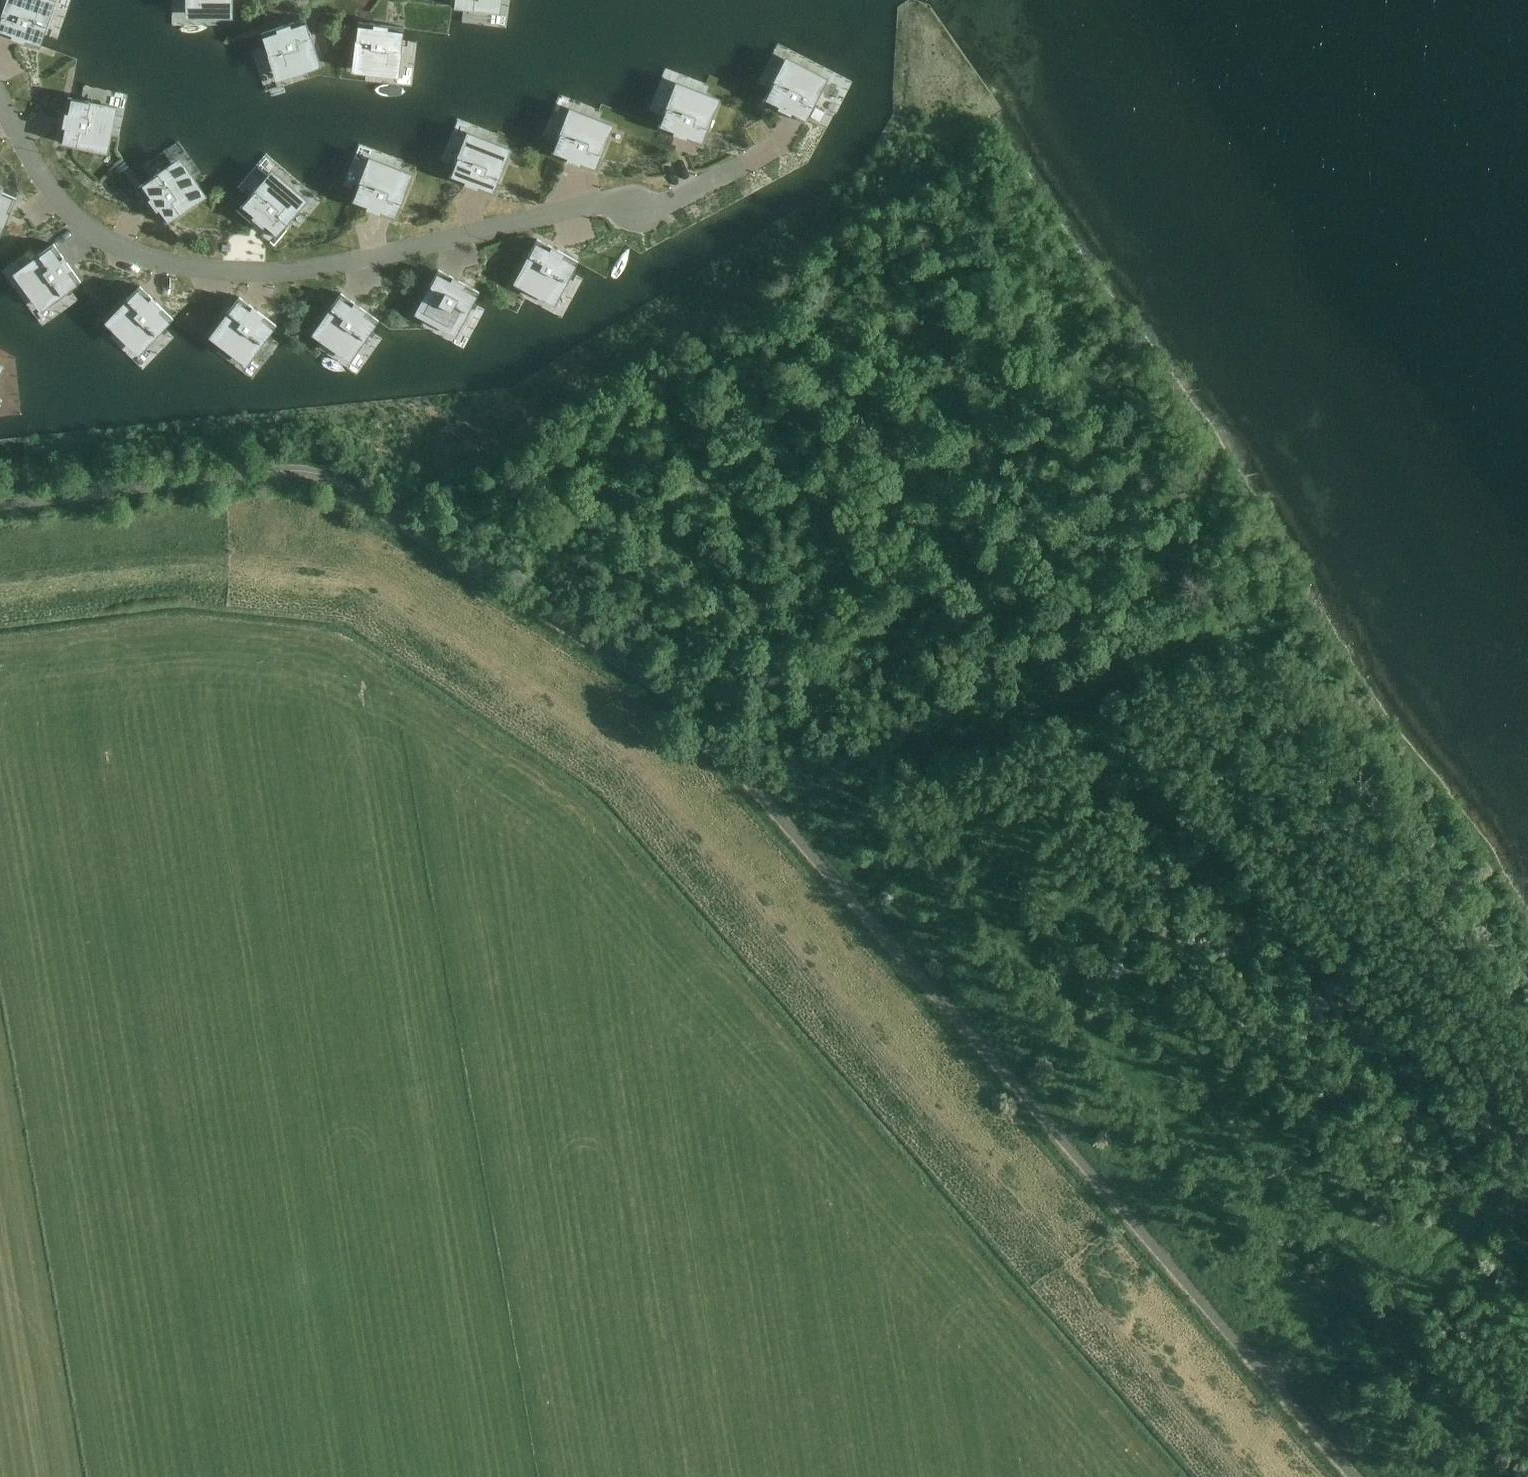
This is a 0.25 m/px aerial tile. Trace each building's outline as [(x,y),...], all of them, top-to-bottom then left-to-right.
[(51,2),(44,0),(7,0),(3,11),(2,11),(0,17),(0,18),(0,19),(0,34),(39,47),(46,28),(47,28),(49,22),(45,21),(51,2)] [(189,14),(219,14),(219,6),(229,6),(229,0),(189,0),(189,14)] [(450,6),(452,6),(462,8),(470,8),(470,9),(476,10),(477,6),(496,8),(497,1),(497,0),(451,0),(450,6)] [(278,75),(286,72),(319,62),(312,39),(310,32),(309,32),(305,18),(261,32),(265,44),(267,51),(267,52),(268,57),(272,56),(278,75)] [(386,71),(394,72),(397,52),(401,53),(401,47),(402,36),(403,27),(357,21),(356,36),(355,36),(354,43),(355,43),(352,67),(386,71)] [(824,81),(787,61),(777,79),(774,77),(771,82),(772,82),(769,87),(764,97),(762,101),(803,122),(810,109),(811,109),(814,102),(824,81)] [(709,124),(718,101),(686,88),(678,85),(671,104),(667,102),(665,107),(665,108),(663,114),(658,127),(700,144),(706,130),(707,131),(709,124)] [(80,146),(103,150),(110,116),(112,109),(93,105),(93,101),(88,100),(87,100),(81,99),(71,97),(67,96),(58,141),(73,144),(72,145),(80,146)] [(551,154),(594,170),(599,156),(600,157),(603,150),(602,149),(610,127),(578,114),(570,111),(563,130),(560,128),(558,134),(556,141),(552,151),(551,154)] [(448,178),(492,194),(497,180),(498,181),(500,174),(500,173),(508,151),(475,139),(468,136),(461,154),(457,153),(455,158),(456,159),(454,164),(450,175),(448,178)] [(410,176),(371,161),(363,179),(360,178),(358,183),(356,189),(352,199),(351,203),(394,219),(399,205),(400,206),(402,199),(410,176)] [(177,215),(178,215),(184,211),(183,211),(203,197),(183,168),(179,162),(162,173),(160,170),(155,173),(156,174),(151,177),(141,183),(139,185),(165,223),(177,215)] [(304,202),(272,174),(259,189),(256,186),(252,191),(253,191),(247,197),(239,207),(274,237),(284,226),(289,220),(304,202)] [(18,198),(0,190),(0,233),(9,212),(11,213),(18,198)] [(552,299),(562,282),(565,284),(568,279),(567,278),(571,271),(577,260),(537,238),(529,251),(525,257),(526,258),(515,279),(552,299)] [(80,280),(53,243),(39,253),(41,255),(23,268),(29,276),(23,281),(40,305),(60,291),(62,293),(80,280)] [(416,309),(454,330),(463,313),(466,314),(469,309),(473,301),(479,291),(438,269),(431,282),(430,281),(427,288),(416,309)] [(159,333),(158,332),(173,318),(139,285),(129,296),(124,301),(107,319),(132,343),(138,348),(152,334),(155,337),(159,333)] [(371,329),(378,319),(340,292),(332,304),(331,304),(327,310),(328,311),(314,330),(349,355),(360,339),(363,341),(367,336),(366,336),(371,329)] [(264,341),(263,340),(276,324),(239,296),(230,308),(229,308),(225,314),(226,314),(211,333),(239,354),(245,359),(257,343),(260,346),(264,341)]
